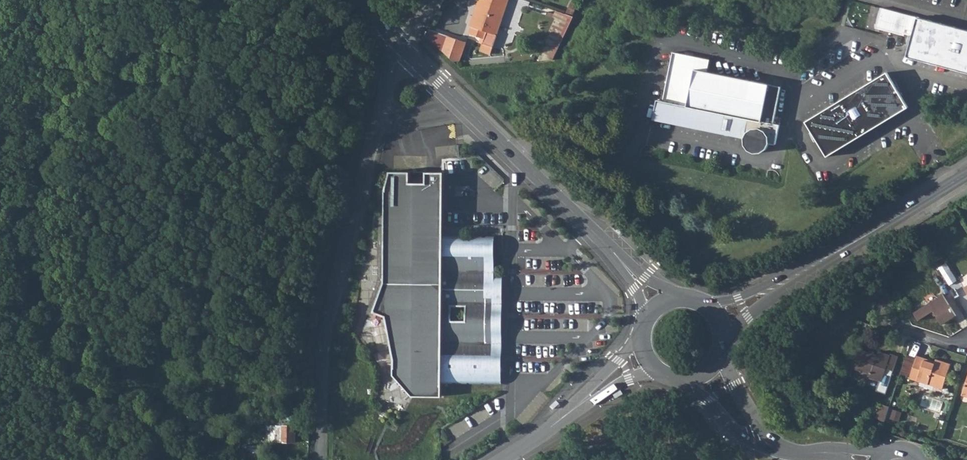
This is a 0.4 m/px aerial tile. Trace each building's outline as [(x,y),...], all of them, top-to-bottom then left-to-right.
[(497,32),(508,0),(480,0),(475,13),(474,13),(470,23),(471,24),(469,31),(485,37),(488,29),(497,32)] [(572,13),(563,10),(550,39),(558,43),(572,13)] [(879,11),(874,31),(903,38),(904,36),(911,38),(906,59),(966,74),(966,32),(879,11)] [(467,39),(449,33),(443,49),(455,58),(461,58),(467,39)] [(745,137),(744,142),(744,146),(745,150),(747,153),(749,155),(753,156),(755,156),(759,155),(761,152),(763,146),(774,148),(782,114),(775,112),(781,89),(707,71),(709,61),(674,53),(661,102),(657,101),(652,121),(697,131),(698,126),(745,137)] [(887,75),(806,125),(828,160),(908,109),(887,75)] [(745,137),(698,126),(697,131),(744,142),(745,137)] [(414,396),(442,396),(442,382),(500,382),(500,342),(501,342),(502,331),(486,330),(486,326),(494,326),(494,310),(487,310),(487,305),(502,306),(503,275),(493,274),(493,236),(444,236),(445,172),(427,172),(427,183),(411,183),(411,172),(391,172),(386,190),(385,283),(374,312),(386,316),(394,359),(394,375),(412,395),(413,396),(414,396)] [(620,235),(623,231),(616,225),(615,226),(613,228),(620,235)] [(940,266),(946,278),(955,274),(949,262),(940,266)] [(931,312),(933,317),(936,315),(941,324),(956,315),(943,295),(913,313),(917,321),(931,312)] [(870,375),(882,379),(887,365),(893,367),(897,353),(891,351),(890,353),(878,349),(876,352),(857,346),(850,364),(871,371),(870,375)] [(951,362),(936,357),(935,361),(923,357),(924,356),(917,353),(909,375),(942,386),(951,362)] [(883,383),(889,385),(894,370),(888,368),(883,383)] [(558,401),(555,398),(548,404),(549,406),(551,408),(558,401)] [(890,402),(881,399),(876,415),(885,418),(890,402)] [(280,420),(280,425),(268,425),(268,442),(282,442),(293,442),(293,433),(294,433),(294,415),(273,415),(273,420),(280,420)] [(266,445),(249,445),(249,457),(265,457),(266,445)]
